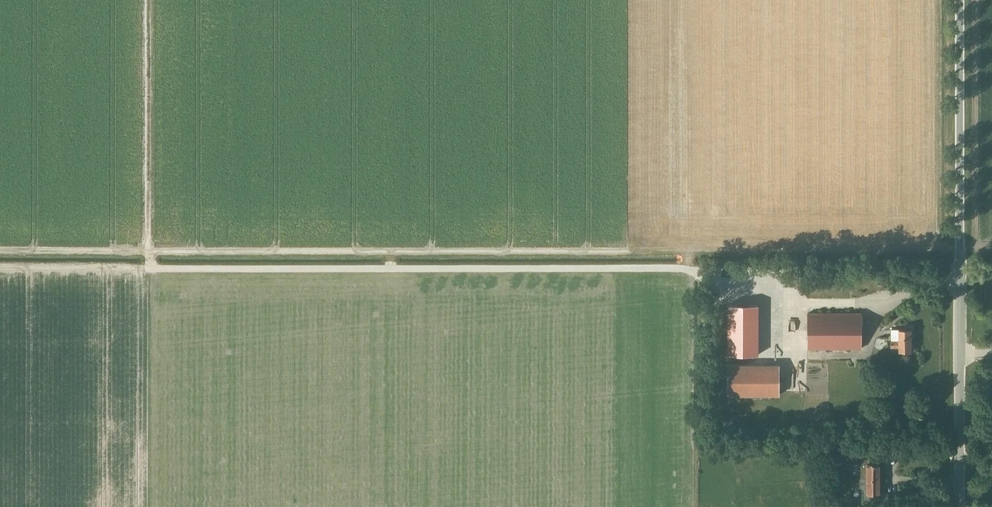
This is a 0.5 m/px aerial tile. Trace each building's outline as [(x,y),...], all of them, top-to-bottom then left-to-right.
[(728,305),(728,355),(758,355),(758,305),(728,305)] [(808,348),(861,348),(861,313),(808,313),(808,348)] [(899,351),(911,351),(911,329),(899,329),(899,341),(891,341),(891,347),(899,347),(899,351)] [(729,396),(757,396),(779,396),(779,365),(728,366),(729,396)] [(825,450),(825,460),(835,460),(835,450),(825,450)] [(879,479),(879,463),(870,463),(870,456),(853,456),(853,463),(860,463),(860,478),(859,478),(879,479)] [(879,494),(879,479),(859,478),(859,479),(860,479),(860,486),(863,488),(863,500),(871,500),(871,494),(879,494)] [(824,494),(824,506),(836,506),(836,494),(824,494)]
